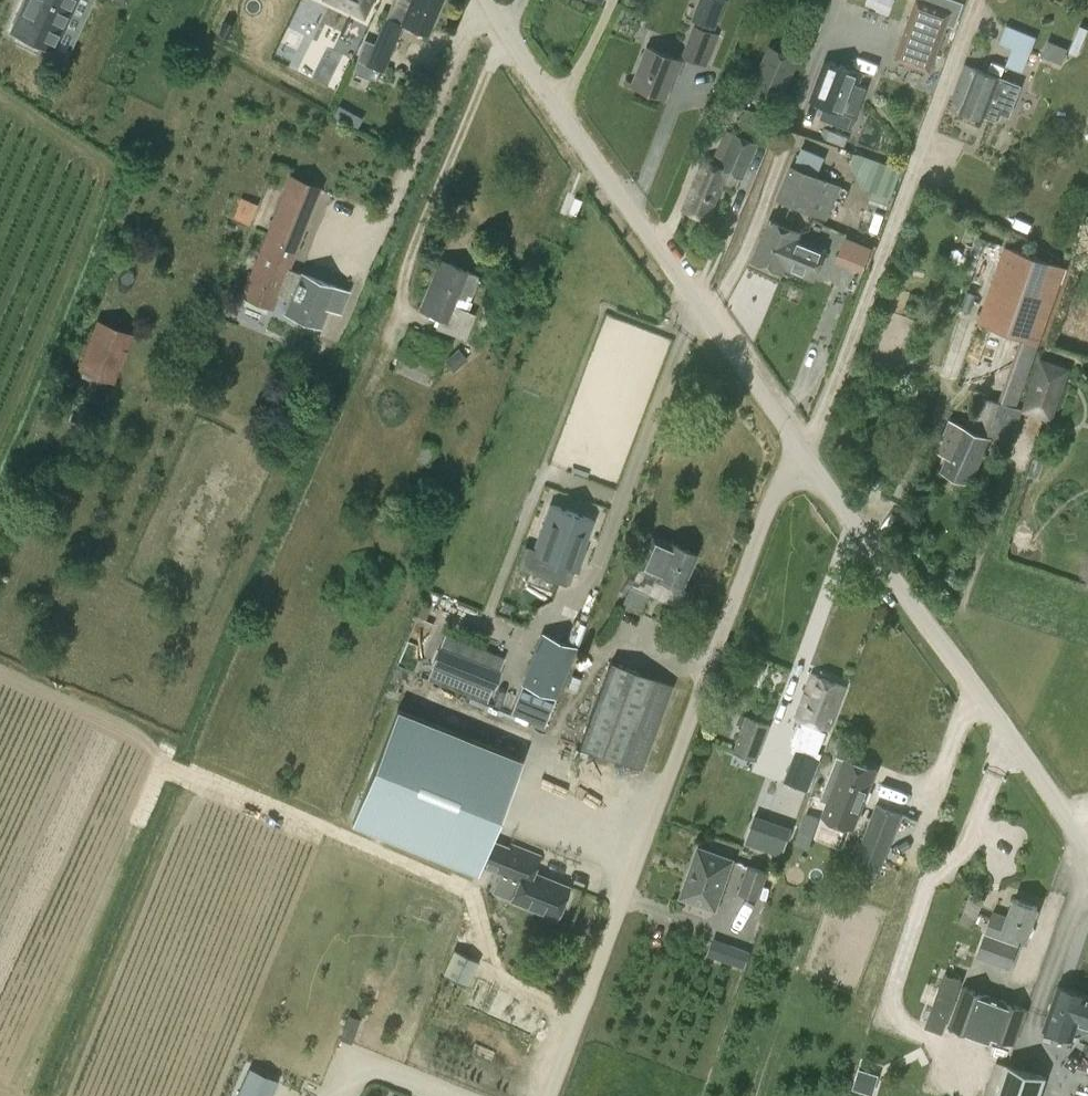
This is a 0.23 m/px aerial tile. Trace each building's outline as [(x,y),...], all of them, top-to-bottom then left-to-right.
[(53,49),(75,0),(23,0),(10,30),(53,49)] [(354,61),(358,62),(355,69),(375,77),(378,69),(382,71),(385,65),(389,53),(390,53),(401,24),(427,34),(441,0),(392,0),(385,17),(382,16),(372,43),(363,39),(354,61)] [(725,0),(706,0),(698,22),(715,28),(725,0)] [(949,13),(914,0),(893,62),(928,74),(949,13)] [(680,57),(707,66),(719,34),(692,24),(680,57)] [(1013,48),(1007,64),(1023,70),(1037,38),(1006,25),(999,42),(1013,48)] [(1048,36),(1041,52),(1071,64),(1078,48),(1048,36)] [(751,92),(783,105),(801,57),(770,44),(751,92)] [(671,80),(674,81),(682,60),(647,46),(632,84),(665,97),(671,80)] [(862,73),(824,58),(809,99),(824,104),(819,117),(851,129),(867,87),(858,84),(862,73)] [(952,96),(964,101),(961,108),(984,117),(987,107),(1009,115),(1020,85),(964,64),(952,96)] [(736,186),(740,175),(744,177),(756,146),(748,142),(751,134),(761,138),(768,115),(742,107),(730,137),(735,138),(722,167),(702,159),(683,207),(709,217),(724,180),(736,186)] [(827,218),(840,186),(819,177),(818,176),(827,154),(802,143),(793,166),(790,165),(776,196),(827,218)] [(891,195),(902,167),(860,151),(849,179),(891,195)] [(276,295),(289,300),(285,311),(318,325),(325,307),(338,312),(346,292),(334,286),(300,273),(299,276),(286,271),(320,188),(289,175),(241,294),(271,307),(276,295)] [(249,221),(256,201),(240,196),(233,216),(249,221)] [(582,200),(574,197),(568,211),(577,215),(582,200)] [(782,272),(784,268),(797,237),(799,231),(768,218),(752,259),(782,272)] [(836,258),(862,269),(871,247),(846,236),(836,258)] [(797,237),(784,268),(813,280),(825,249),(797,237)] [(1019,338),(998,399),(1017,407),(1065,267),(1003,245),(976,322),(1019,338)] [(466,311),(469,301),(467,300),(478,276),(439,260),(418,308),(439,318),(435,326),(462,338),(473,314),(466,311)] [(96,322),(79,367),(113,380),(130,334),(96,322)] [(432,402),(452,351),(417,336),(408,356),(394,349),(372,399),(401,411),(409,391),(432,402)] [(1053,421),(1070,367),(1039,357),(1022,411),(1053,421)] [(988,438),(990,432),(1012,438),(1021,410),(983,396),(974,421),(965,419),(963,427),(949,421),(937,449),(948,454),(941,469),(969,482),(989,438),(988,438)] [(553,505),(535,553),(567,565),(573,567),(579,550),(590,519),(553,505)] [(640,612),(647,594),(654,597),(662,580),(681,588),(696,553),(669,541),(668,544),(651,536),(620,604),(640,612)] [(505,656),(445,632),(433,663),(492,687),(505,656)] [(574,647),(541,634),(522,681),(554,694),(574,647)] [(673,685),(610,662),(578,745),(641,769),(673,685)] [(812,673),(796,716),(803,718),(799,730),(817,737),(821,725),(828,728),(845,686),(812,673)] [(521,760),(397,711),(352,823),(476,873),(480,864),(491,837),(521,760)] [(749,718),(735,753),(756,761),(769,726),(749,718)] [(802,734),(794,767),(779,763),(771,793),(793,798),(800,771),(817,775),(826,740),(802,734)] [(828,775),(837,779),(828,802),(858,813),(875,770),(845,758),(836,754),(828,775)] [(882,865),(902,814),(875,803),(855,855),(882,865)] [(555,917),(567,887),(567,886),(531,872),(538,856),(491,837),(480,864),(518,879),(510,899),(555,917)] [(698,847),(680,896),(715,909),(732,859),(698,847)] [(757,897),(766,871),(749,865),(740,891),(757,897)] [(985,898),(971,893),(964,911),(978,916),(985,898)] [(1038,906),(1014,898),(1007,915),(992,910),(976,956),(1010,968),(1022,935),(1027,937),(1038,906)] [(745,965),(751,947),(713,935),(707,954),(745,965)] [(467,985),(478,962),(453,950),(442,973),(467,985)] [(1057,985),(1042,1028),(1072,1038),(1080,1014),(1087,1016),(1087,996),(1057,985)] [(964,986),(949,1025),(990,1040),(992,1034),(1015,1042),(1027,1009),(964,986)] [(991,1078),(985,1095),(996,1095),(1007,1064),(997,1060),(991,1078)] [(996,1095),(1038,1095),(1045,1076),(1007,1064),(996,1095)] [(278,1080),(249,1068),(246,1075),(237,1095),(271,1095),(278,1080)] [(878,1075),(858,1068),(851,1088),(872,1095),(878,1075)]
